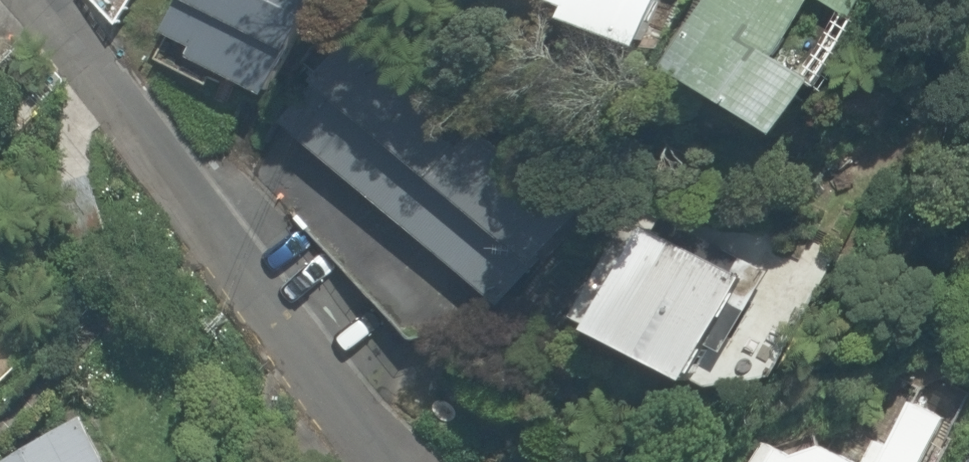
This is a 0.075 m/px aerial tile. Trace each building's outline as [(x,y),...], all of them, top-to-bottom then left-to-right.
[(154,50),(266,104),(316,0),(178,0),(154,50)] [(573,25),(568,40),(635,65),(659,0),(503,0),(573,25)] [(663,80),(784,153),(815,102),(772,76),(815,6),(849,27),(865,0),(711,0),(663,80)] [(303,95),(277,126),(496,311),(522,281),(303,95)] [(400,98),(369,135),(530,273),(562,236),(400,98)] [(640,232),(579,347),(686,404),(747,289),(640,232)] [(940,432),(880,405),(854,461),(926,461),(940,432)] [(765,422),(746,461),(852,461),(765,422)] [(88,427),(20,461),(106,461),(88,427)]
